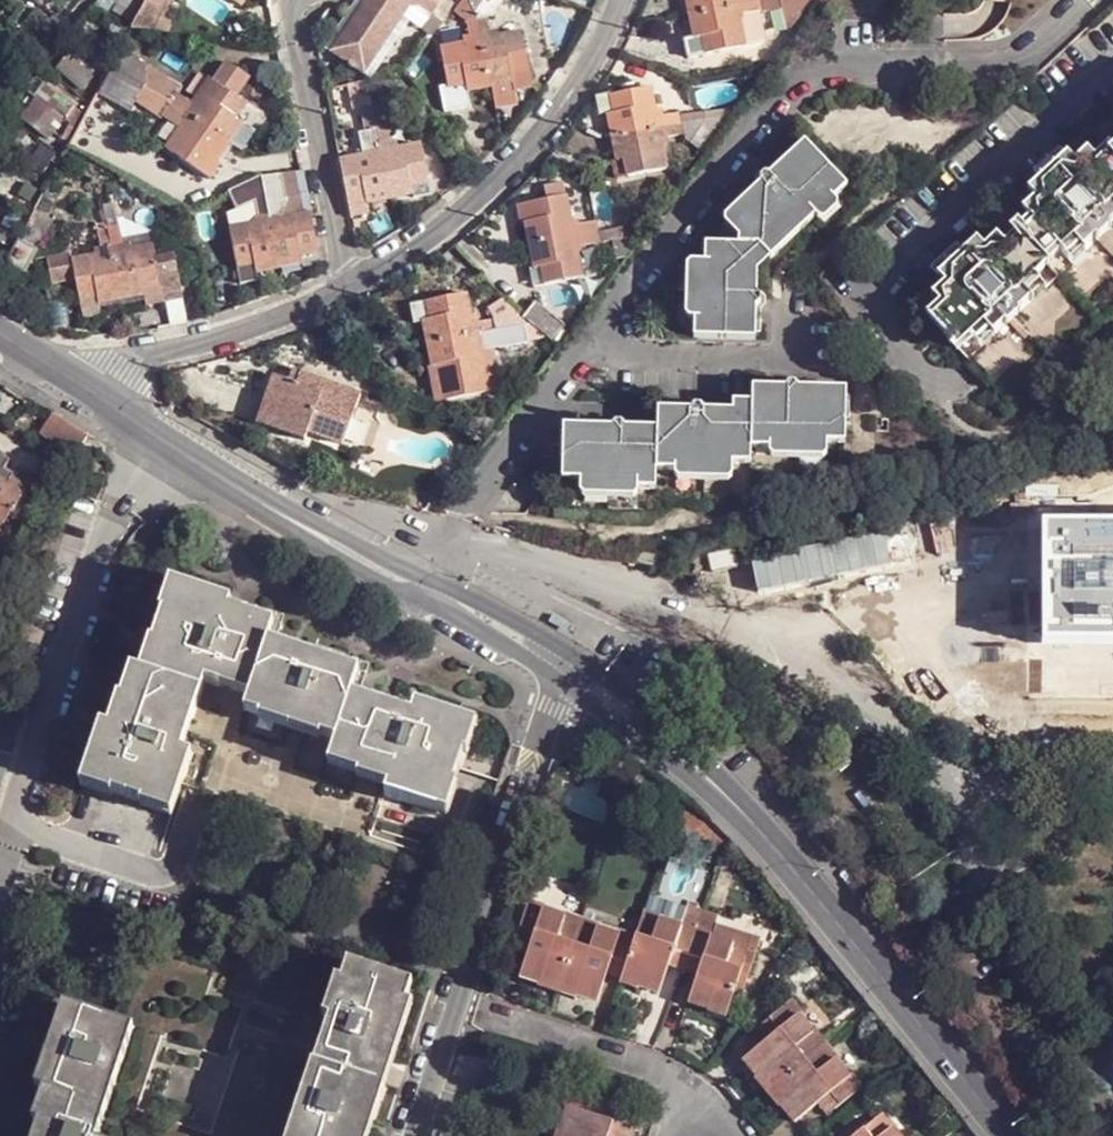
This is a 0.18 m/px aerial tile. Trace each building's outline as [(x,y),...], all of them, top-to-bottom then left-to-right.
[(166,0),(145,0),(132,26),(152,27),(166,0)] [(400,24),(413,3),(422,1),(437,11),(442,3),(438,0),(368,0),(367,2),(400,24)] [(480,16),(491,15),(496,13),(504,0),(471,0),(480,16)] [(694,14),(760,0),(692,0),(692,1),(694,14)] [(699,37),(706,36),(708,53),(748,44),(743,20),(748,13),(764,10),(762,0),(760,0),(694,14),(697,25),(699,37)] [(784,0),(762,0),(764,10),(786,5),(784,0)] [(786,5),(790,28),(812,0),(784,0),(786,5)] [(400,24),(413,20),(433,35),(453,10),(442,3),(437,11),(422,1),(413,3),(400,24)] [(369,71),(400,24),(367,2),(351,26),(336,50),(369,71)] [(525,31),(503,36),(494,31),(491,15),(480,16),(494,84),(505,82),(517,79),(515,73),(532,70),(525,31)] [(441,47),(450,84),(466,82),(468,89),(481,87),(494,84),(480,16),(469,19),(472,34),(468,42),(441,47)] [(400,24),(369,71),(377,74),(413,20),(400,24)] [(699,37),(695,38),(697,55),(708,53),(706,36),(699,37)] [(148,85),(149,63),(124,49),(113,66),(148,85)] [(174,101),(180,92),(173,87),(177,80),(149,63),(148,85),(174,101)] [(111,64),(97,91),(135,110),(148,85),(113,66),(111,64)] [(174,101),(233,139),(246,118),(240,115),(249,100),(240,96),(250,78),(226,64),(217,80),(202,99),(195,102),(180,92),(174,101)] [(532,70),(515,73),(517,79),(518,83),(535,81),(532,70)] [(535,81),(518,83),(517,90),(535,85),(535,81)] [(466,82),(450,84),(453,96),(468,93),(468,89),(466,82)] [(615,135),(683,124),(681,112),(664,115),(657,110),(652,86),(615,94),(617,110),(611,112),(613,124),(615,135)] [(468,93),(453,96),(452,102),(469,99),(468,93)] [(617,110),(615,94),(604,94),(607,112),(611,112),(617,110)] [(726,116),(742,94),(694,101),(681,112),(683,124),(726,116)] [(259,107),(249,100),(240,115),(246,118),(250,121),(259,107)] [(226,150),(233,139),(174,101),(168,110),(184,121),(184,127),(171,149),(202,170),(213,156),(219,160),(226,150)] [(378,127),(389,126),(384,101),(373,102),(378,127)] [(367,130),(378,127),(373,102),(363,106),(367,130)] [(726,116),(683,124),(685,134),(688,134),(689,139),(703,148),(726,116)] [(233,139),(241,143),(253,124),(250,121),(246,118),(233,139)] [(683,124),(615,135),(617,148),(620,161),(626,159),(630,176),(668,168),(664,145),(670,137),(685,134),(683,124)] [(423,142),(401,146),(392,139),(389,126),(378,127),(392,195),(404,193),(417,190),(415,184),(432,181),(423,142)] [(342,156),(351,197),(367,193),(368,200),(381,197),(392,195),(378,127),(367,130),(369,144),(364,152),(342,156)] [(850,183),(808,139),(782,164),(761,185),(731,213),(745,227),(744,240),(735,239),(707,240),(705,257),(698,258),(695,315),(694,333),(756,334),(757,315),(758,286),(760,260),(768,251),(773,257),(816,215),(834,197),(850,183)] [(1111,145),(1097,156),(1090,149),(1077,161),(1070,153),(1032,189),(1038,197),(1026,209),(1034,216),(1024,225),(1053,260),(1064,250),(1068,253),(1082,242),(1085,247),(1099,235),(1101,237),(1112,225),(1112,222),(1112,147),(1111,145)] [(761,185),(782,164),(778,160),(769,168),(764,169),(758,174),(757,181),(761,185)] [(262,174),(228,189),(238,207),(256,198),(267,196),(262,174)] [(415,184),(417,190),(417,194),(434,190),(432,181),(415,184)] [(368,200),(367,193),(351,197),(353,206),(368,204),(368,200)] [(267,196),(281,265),(293,262),(305,260),(305,253),(320,249),(312,210),(290,215),(282,210),(277,195),(267,196)] [(531,232),(534,245),(602,231),(600,221),(584,224),(575,218),(571,195),(533,203),(535,219),(529,221),(531,232)] [(232,226),(239,266),(255,263),(257,269),(269,267),(281,265),(267,196),(256,198),(257,216),(254,223),(232,226)] [(824,219),(838,204),(834,197),(816,215),(824,219)] [(256,198),(238,207),(230,211),(232,226),(254,223),(257,216),(256,198)] [(118,218),(115,201),(105,205),(109,229),(120,226),(118,218)] [(353,206),(354,214),(369,212),(368,204),(353,206)] [(40,246),(55,218),(37,206),(21,236),(40,246)] [(725,221),(735,231),(735,239),(744,240),(745,227),(731,213),(727,217),(725,221)] [(132,248),(155,243),(151,228),(126,218),(125,215),(118,218),(120,226),(123,243),(132,248)] [(1053,260),(1024,225),(1007,240),(1000,232),(987,245),(980,237),(941,272),(948,280),(935,293),(943,300),(926,314),(961,353),(977,337),(979,339),(992,327),(995,330),(1008,320),(1011,321),(1022,310),(1021,306),(1034,295),(1030,291),(1043,278),(1038,273),(1053,260)] [(123,243),(120,226),(109,229),(125,296),(136,293),(148,291),(148,284),(163,280),(159,256),(155,243),(132,248),(123,243)] [(626,236),(624,226),(602,231),(604,241),(626,236)] [(112,299),(125,296),(109,229),(100,230),(102,244),(97,254),(73,259),(81,298),(97,293),(100,301),(112,299)] [(549,284),(586,275),(582,253),(587,246),(604,241),(602,231),(534,245),(536,257),(539,269),(545,267),(549,284)] [(28,271),(40,248),(21,238),(9,260),(27,270),(28,271)] [(320,249),(305,253),(305,260),(307,264),(322,261),(320,249)] [(183,287),(176,252),(159,256),(163,280),(165,291),(166,292),(183,287)] [(695,315),(698,258),(692,257),(686,263),(685,310),(689,315),(695,315)] [(255,263),(239,266),(240,277),(258,274),(257,269),(255,263)] [(148,291),(149,296),(165,291),(163,280),(148,284),(148,291)] [(767,290),(762,285),(758,286),(757,315),(761,314),(761,308),(766,302),(767,290)] [(429,321),(432,342),(503,329),(501,319),(482,321),(475,316),(469,292),(445,297),(420,302),(423,321),(429,321)] [(97,293),(81,298),(83,309),(99,306),(100,301),(97,293)] [(505,294),(492,308),(495,311),(501,319),(503,329),(529,319),(505,294)] [(556,337),(569,320),(537,298),(525,314),(556,337)] [(423,321),(420,302),(414,303),(416,322),(423,321)] [(450,382),(486,373),(482,350),(488,343),(504,339),(503,329),(432,342),(434,353),(437,366),(445,365),(447,381),(450,382)] [(302,383),(304,374),(284,367),(280,377),(302,383)] [(488,391),(486,373),(450,382),(454,398),(488,391)] [(346,444),(365,396),(304,374),(302,383),(280,377),(276,375),(267,398),(259,420),(308,439),(312,431),(346,444)] [(783,377),(769,376),(769,381),(799,382),(797,374),(783,374),(783,377)] [(843,438),(846,384),(799,382),(769,381),(751,380),(750,395),(732,394),(732,403),(719,403),(688,402),(659,400),(657,421),(641,419),(610,418),(567,417),(564,467),(581,468),(581,476),(638,478),(655,478),(656,464),(672,465),(730,465),(730,457),(748,459),(751,444),(769,445),(827,447),(828,438),(843,438)] [(688,402),(719,403),(719,397),(707,398),(703,395),(692,395),(688,398),(688,402)] [(614,410),(611,414),(610,418),(641,419),(641,416),(629,416),(625,411),(614,410)] [(76,456),(88,438),(52,414),(40,432),(76,456)] [(827,447),(769,445),(776,454),(817,455),(827,447)] [(25,484),(10,476),(12,472),(3,467),(9,457),(0,451),(0,519),(4,521),(25,484)] [(679,477),(721,477),(730,465),(672,465),(679,477)] [(638,478),(581,476),(580,482),(586,488),(632,488),(637,483),(638,478)] [(778,604),(796,613),(800,606),(809,611),(815,614),(843,565),(809,546),(778,604)] [(449,765),(499,780),(505,760),(457,742),(465,717),(412,700),(408,711),(349,690),(356,665),(340,660),(262,635),(268,619),(224,606),(228,598),(172,581),(144,670),(134,667),(113,728),(96,723),(81,770),(172,800),(178,778),(203,785),(239,797),(329,826),(366,838),(368,831),(379,794),(434,812),(449,765)] [(796,613),(804,618),(809,611),(800,606),(796,613)] [(0,713),(0,729),(16,735),(21,721),(0,713)] [(0,729),(0,745),(11,749),(16,735),(0,729)] [(0,745),(0,761),(7,764),(11,749),(0,745)] [(561,976),(581,920),(566,914),(568,911),(543,902),(545,897),(530,893),(518,926),(533,932),(531,940),(521,967),(543,974),(545,971),(561,976)] [(659,916),(661,909),(661,908),(642,902),(640,910),(659,916)] [(581,920),(584,911),(569,906),(568,911),(566,914),(581,920)] [(622,961),(621,967),(640,974),(638,980),(658,986),(668,959),(671,950),(683,954),(695,919),(682,915),(682,916),(661,909),(659,916),(640,910),(634,928),(622,961)] [(598,926),(600,921),(601,917),(584,911),(581,920),(598,926)] [(683,954),(701,960),(698,969),(688,997),(710,1004),(713,996),(728,1002),(748,945),(732,939),(733,933),(712,926),(713,924),(695,919),(683,954)] [(581,920),(561,976),(578,983),(577,988),(599,994),(608,966),(611,957),(622,961),(634,928),(622,924),(621,929),(600,921),(598,926),(581,920)] [(533,932),(518,926),(516,935),(531,940),(533,932)] [(732,939),(748,945),(751,935),(735,929),(733,933),(732,939)] [(671,950),(668,959),(680,963),(683,954),(671,950)] [(683,954),(680,963),(698,969),(701,960),(683,954)] [(284,1135),(359,1135),(406,995),(412,977),(346,956),(342,973),(328,1013),(315,1056),(309,1059),(284,1135)] [(611,957),(608,966),(620,970),(621,967),(622,961),(611,957)] [(620,970),(618,977),(638,983),(638,980),(640,974),(621,967),(620,970)] [(545,971),(543,974),(543,978),(558,984),(561,976),(545,971)] [(328,1013),(342,973),(335,972),(321,1011),(328,1013)] [(561,976),(558,984),(576,990),(577,988),(578,983),(561,976)] [(770,1078),(820,1036),(813,1027),(816,1024),(802,1005),(804,1004),(794,991),(764,1016),(773,1028),(766,1034),(743,1052),(756,1069),(761,1065),(770,1078)] [(359,1135),(367,1135),(412,998),(406,995),(359,1135)] [(713,996),(710,1004),(710,1005),(725,1011),(728,1002),(713,996)] [(43,1084),(69,1001),(61,998),(33,1080),(43,1084)] [(96,1134),(133,1021),(69,1001),(43,1084),(49,1086),(38,1118),(32,1135),(102,1135),(96,1134)] [(773,1028),(764,1016),(757,1022),(766,1034),(773,1028)] [(820,1036),(824,1033),(816,1023),(816,1024),(813,1027),(820,1036)] [(830,1047),(833,1045),(834,1044),(824,1033),(820,1036),(830,1047)] [(820,1036),(770,1078),(784,1096),(780,1099),(795,1116),(818,1096),(826,1091),(834,1101),(864,1076),(855,1066),(852,1069),(833,1045),(830,1047),(820,1036)] [(451,1070),(472,1077),(479,1056),(457,1048),(451,1070)] [(479,1056),(472,1077),(478,1080),(486,1058),(479,1056)] [(761,1065),(756,1069),(754,1071),(763,1083),(770,1078),(761,1065)] [(770,1078),(763,1083),(778,1100),(780,1099),(784,1096),(770,1078)] [(49,1086),(43,1084),(32,1115),(38,1118),(49,1086)] [(637,1123),(607,1113),(601,1111),(606,1097),(568,1085),(563,1100),(567,1100),(559,1122),(553,1135),(633,1135),(637,1123)] [(826,1091),(818,1096),(827,1107),(834,1101),(826,1091)] [(601,1111),(607,1113),(612,1099),(606,1097),(601,1111)] [(891,1120),(895,1117),(897,1116),(886,1104),(882,1108),(891,1120)] [(910,1135),(895,1117),(891,1120),(882,1108),(847,1135),(914,1135),(912,1134),(910,1135)] [(559,1122),(552,1120),(546,1135),(553,1135),(559,1122)]
